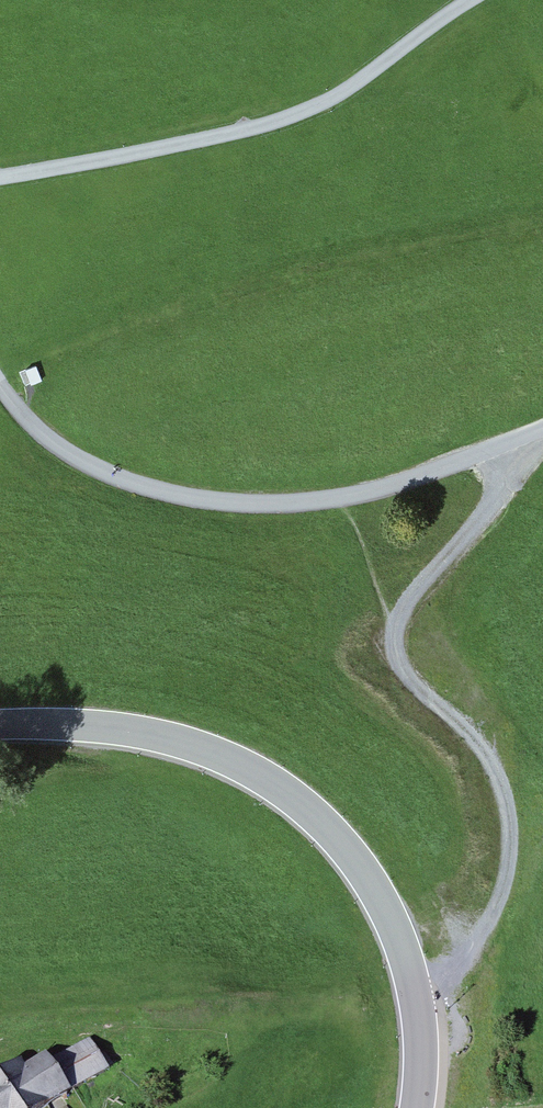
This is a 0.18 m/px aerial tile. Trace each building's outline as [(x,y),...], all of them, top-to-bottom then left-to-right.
[(92,1046),(57,1063),(72,1092),(106,1075),(92,1046)] [(4,1082),(19,1107),(47,1107),(64,1099),(43,1061),(4,1082)] [(0,1093),(0,1107),(11,1107),(0,1093)]
